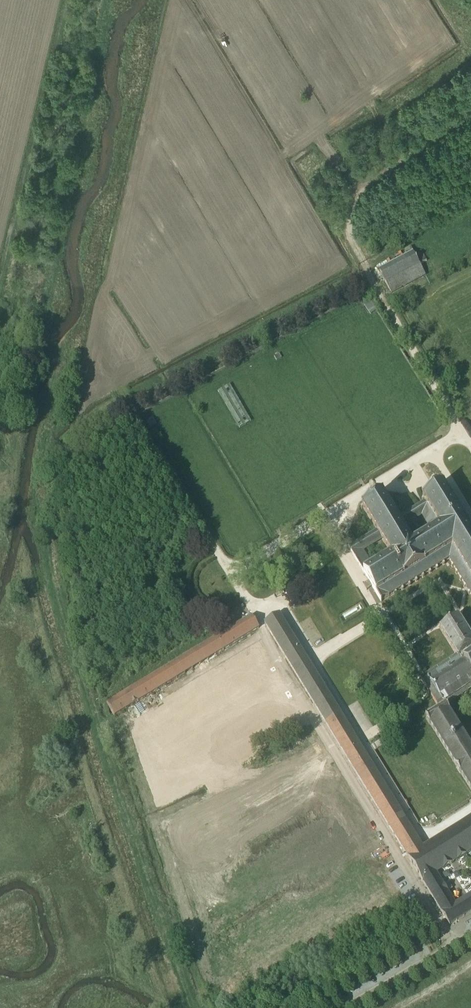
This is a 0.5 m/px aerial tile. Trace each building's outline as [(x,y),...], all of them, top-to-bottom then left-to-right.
[(385,268),(379,271),(391,294),(426,276),(422,269),(419,264),(426,260),(421,251),(418,253),(414,255),(413,253),(385,268)] [(230,385),(218,392),(240,429),(251,422),(230,385)] [(152,418),(147,421),(151,428),(155,425),(157,424),(153,418),(152,418)] [(383,494),(361,508),(362,509),(376,532),(347,550),(380,602),(449,561),(470,598),(470,531),(444,486),(422,500),(422,501),(423,501),(424,503),(397,519),(383,496),(384,495),(383,494)] [(422,847),(279,615),(263,624),(449,925),(470,911),(470,893),(455,903),(437,873),(470,852),(470,816),(422,847)] [(122,695),(106,704),(114,718),(126,710),(259,629),(251,616),(122,695)] [(467,631),(459,617),(439,629),(455,656),(419,679),(436,706),(437,706),(440,710),(425,718),(470,793),(470,748),(446,707),(470,690),(470,628),(467,631)] [(381,740),(371,747),(374,752),(384,745),(381,740)]
